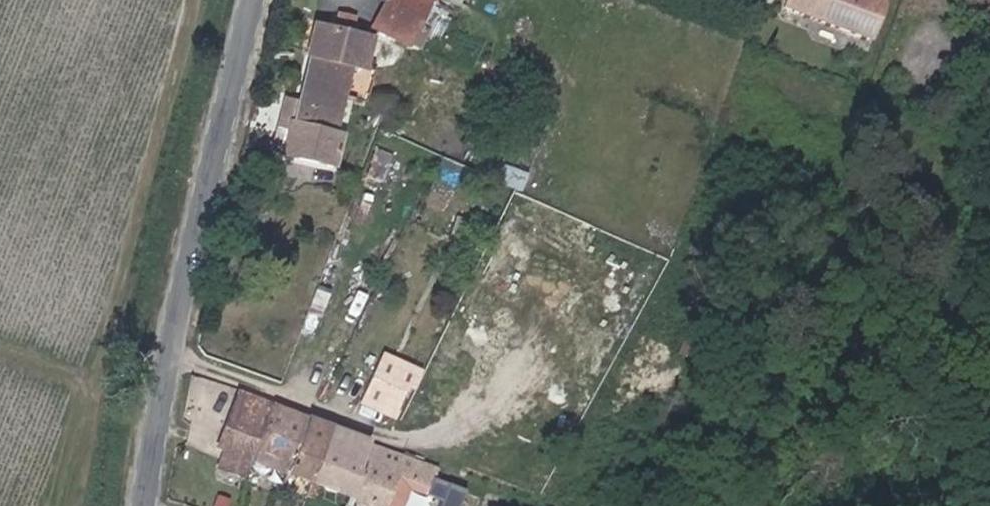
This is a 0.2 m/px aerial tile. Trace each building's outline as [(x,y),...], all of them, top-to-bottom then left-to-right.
[(410,43),(429,0),(385,0),(373,27),(410,43)] [(783,6),(870,40),(885,0),(785,0),(783,6)] [(364,70),(371,39),(349,33),(353,17),(337,13),(334,30),(313,25),(307,56),(309,57),(294,124),(289,124),(282,154),(334,166),(341,136),(335,135),(351,67),(364,70)] [(399,419),(418,380),(375,360),(356,400),(399,419)] [(246,478),(250,460),(271,404),(237,391),(218,444),(226,447),(218,467),(246,478)] [(330,429),(331,426),(312,419),(271,404),(250,460),(311,483),(330,429)] [(346,457),(354,438),(330,429),(311,483),(328,489),(340,455),(346,457)] [(328,489),(352,498),(362,472),(354,469),(357,459),(362,461),(369,443),(354,438),(346,457),(340,455),(328,489)] [(369,443),(362,461),(357,459),(354,469),(362,472),(352,498),(373,505),(401,505),(408,489),(418,493),(421,484),(428,486),(435,468),(385,449),(369,443)] [(311,483),(305,498),(326,505),(349,505),(352,498),(328,489),(311,483)] [(450,505),(488,505),(461,483),(445,501),(450,505)]
